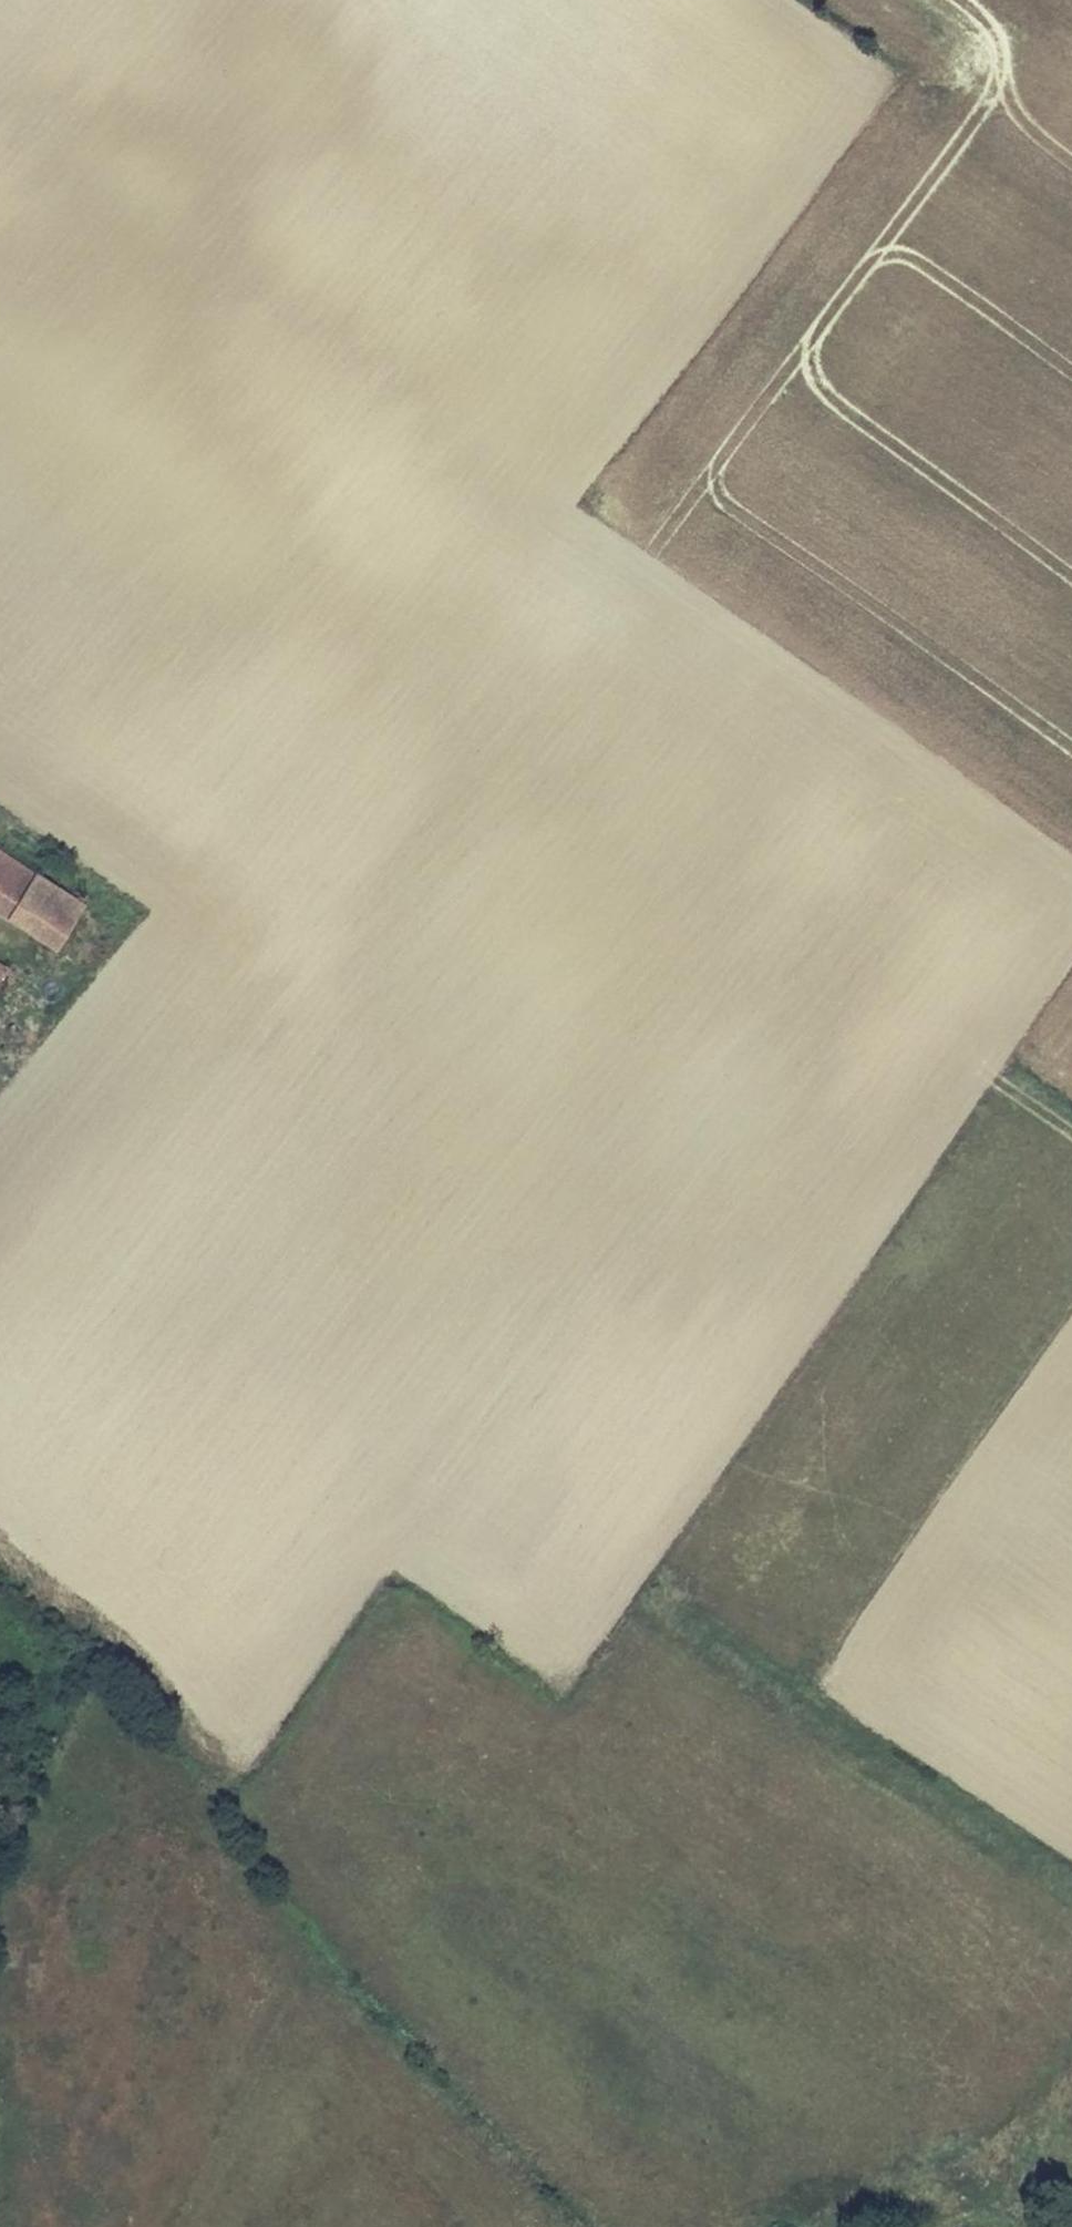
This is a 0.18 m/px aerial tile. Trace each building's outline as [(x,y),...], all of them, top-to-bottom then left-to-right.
[(0,850),(0,881),(2,878),(25,892),(37,875),(0,850)] [(62,890),(37,874),(37,875),(25,892),(2,878),(0,881),(0,918),(32,938),(62,890)] [(57,954),(87,906),(62,890),(32,938),(57,954)] [(11,968),(0,961),(0,985),(11,968)]
